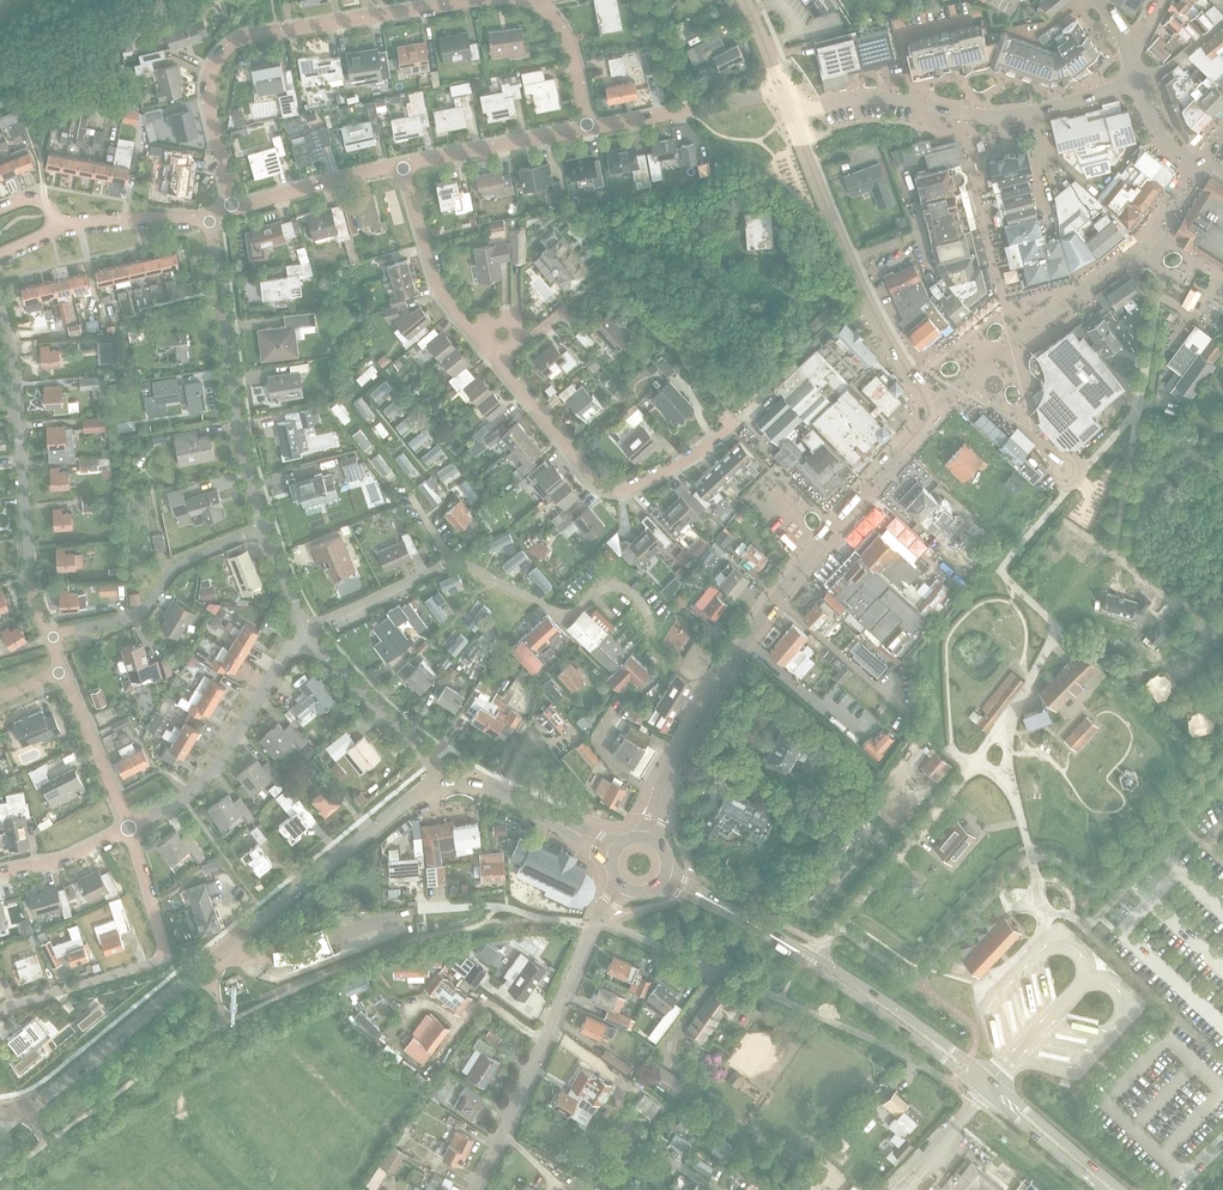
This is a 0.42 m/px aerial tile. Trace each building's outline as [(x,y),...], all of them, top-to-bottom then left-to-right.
[(599,33),(620,29),(615,0),(594,0),(599,24),(597,24),(599,33)] [(814,16),(821,10),(825,15),(838,5),(835,0),(803,0),(814,16)] [(1050,14),(1067,0),(1039,0),(1039,1),(1037,2),(1038,4),(1037,6),(1037,9),(1044,19),(1050,14)] [(1122,3),(1132,9),(1134,5),(1139,7),(1143,0),(1124,0),(1122,3)] [(1193,6),(1191,4),(1195,0),(1179,0),(1174,5),(1185,15),(1193,6)] [(1188,17),(1185,15),(1174,5),(1171,3),(1167,9),(1172,14),(1163,24),(1174,34),(1188,19),(1187,18),(1188,17)] [(1214,22),(1222,14),(1222,13),(1214,3),(1205,11),(1214,22)] [(1214,22),(1205,11),(1202,9),(1199,12),(1193,6),(1185,15),(1188,17),(1190,20),(1191,19),(1203,32),(1214,22)] [(165,31),(170,48),(200,39),(199,34),(206,32),(202,19),(195,21),(165,31)] [(1104,55),(1103,55),(1086,32),(1085,32),(1075,19),(1062,29),(1068,38),(1057,45),(1059,48),(1057,50),(1053,51),(1009,35),(1010,33),(1001,29),(1000,30),(984,34),(981,23),(956,29),(956,30),(948,32),(947,31),(940,33),(941,34),(932,36),(932,35),(908,41),(910,51),(906,52),(911,75),(932,70),(932,71),(943,68),(942,67),(949,66),(958,64),(959,69),(969,67),(969,66),(975,65),(976,65),(986,63),(985,62),(989,61),(989,62),(999,65),(1051,83),(1051,82),(1058,80),(1058,81),(1068,79),(1068,77),(1074,76),(1075,77),(1089,66),(1091,69),(1103,60),(1104,60),(1104,55)] [(1188,19),(1174,34),(1184,44),(1189,39),(1192,41),(1202,33),(1188,19)] [(686,37),(687,37),(703,29),(699,21),(682,30),(683,31),(682,31),(680,26),(671,31),(674,35),(672,37),(675,43),(686,37)] [(527,45),(523,45),(520,27),(488,32),(491,51),(509,49),(510,57),(528,54),(527,45)] [(819,43),(818,43),(829,85),(847,81),(844,70),(895,57),(887,28),(857,35),(856,36),(857,40),(832,46),(830,40),(819,43)] [(1222,56),(1222,28),(1200,46),(1202,47),(1214,60),(1222,55),(1222,56)] [(856,30),(818,40),(819,43),(830,40),(832,46),(857,40),(856,36),(857,35),(856,30)] [(118,34),(122,50),(131,48),(127,31),(118,34)] [(476,42),(469,43),(466,31),(439,36),(443,59),(471,54),(471,57),(478,56),(476,42)] [(737,43),(724,50),(721,43),(723,42),(719,34),(693,47),(686,51),(693,64),(713,54),(720,68),(743,56),(737,43)] [(1156,53),(1163,46),(1155,39),(1147,47),(1155,54),(1156,53)] [(398,48),(401,69),(412,67),(412,63),(427,60),(424,41),(409,44),(410,46),(398,48)] [(1163,60),(1171,52),(1164,45),(1156,53),(1163,60)] [(1207,74),(1222,89),(1222,56),(1222,55),(1214,60),(1202,47),(1190,58),(1207,74)] [(386,49),(377,51),(377,48),(346,53),(350,84),(383,80),(383,77),(390,76),(386,49)] [(145,53),(147,61),(165,57),(163,49),(145,53)] [(640,51),(646,73),(654,70),(647,49),(640,51)] [(330,57),(320,59),(316,55),(311,56),(309,60),(307,61),(303,57),(298,58),(303,84),(312,82),(316,75),(316,72),(323,71),(323,73),(329,78),(342,76),(339,60),(331,61),(330,57)] [(617,66),(623,65),(621,56),(608,59),(611,75),(618,73),(617,66)] [(134,65),(136,73),(153,69),(151,61),(134,65)] [(251,66),(256,93),(268,91),(268,90),(285,87),(280,61),(251,66)] [(157,90),(159,99),(182,94),(178,81),(181,81),(177,64),(157,69),(162,88),(157,90)] [(1207,74),(1198,83),(1178,64),(1172,69),(1181,80),(1188,88),(1214,113),(1222,103),(1222,89),(1207,74)] [(430,70),(433,86),(440,85),(437,69),(430,70)] [(1181,80),(1172,69),(1171,70),(1171,69),(1159,79),(1167,102),(1179,128),(1188,140),(1199,130),(1188,118),(1179,97),(1178,83),(1181,80)] [(554,77),(544,79),(543,72),(523,76),(526,92),(533,91),(537,110),(555,107),(554,103),(559,102),(554,77)] [(513,98),(521,96),(517,75),(500,78),(501,83),(508,82),(510,89),(481,94),(484,110),(487,109),(488,113),(487,113),(487,116),(488,116),(488,119),(504,116),(503,113),(515,111),(513,98)] [(620,83),(623,98),(637,96),(634,80),(620,83)] [(1213,113),(1214,113),(1188,88),(1181,80),(1178,83),(1179,97),(1188,118),(1199,130),(1214,114),(1213,113)] [(452,86),(453,93),(469,90),(468,83),(452,86)] [(609,101),(623,98),(620,83),(605,85),(609,101)] [(386,95),(393,94),(392,86),(385,87),(386,95)] [(392,119),(396,137),(422,132),(418,111),(427,110),(423,90),(408,92),(410,101),(409,101),(412,116),(392,119)] [(291,115),(291,114),(299,113),(296,92),(280,95),(284,115),(286,114),(287,116),(291,115)] [(390,95),(391,102),(400,100),(400,98),(403,97),(403,95),(405,94),(404,92),(399,93),(399,94),(390,95)] [(435,111),(438,129),(465,124),(463,117),(471,115),(468,95),(460,97),(453,98),(455,107),(435,111)] [(365,102),(369,118),(376,117),(372,100),(365,102)] [(1127,108),(1121,110),(1119,103),(1084,112),(1085,113),(1075,115),(1066,118),(1065,114),(1050,118),(1058,150),(1062,149),(1063,156),(1081,171),(1084,170),(1086,175),(1110,169),(1109,163),(1114,162),(1125,146),(1124,142),(1135,140),(1127,108)] [(124,108),(122,120),(137,122),(139,110),(124,108)] [(144,112),(146,120),(162,117),(160,109),(144,112)] [(177,140),(197,135),(190,109),(168,114),(168,116),(165,117),(167,125),(174,124),(177,140)] [(0,126),(9,122),(5,114),(0,116),(0,125),(0,126)] [(9,124),(16,142),(27,138),(20,120),(9,124)] [(116,145),(121,123),(115,121),(112,136),(110,135),(108,150),(115,152),(116,145)] [(370,124),(364,125),(362,121),(342,126),(347,149),(367,144),(366,140),(374,138),(370,124)] [(327,125),(317,128),(309,130),(310,134),(304,136),(306,140),(292,144),(298,165),(312,160),(312,159),(326,155),(322,145),(332,142),(327,125)] [(92,148),(99,149),(102,130),(95,129),(92,148)] [(59,141),(67,143),(68,136),(60,134),(59,141)] [(251,161),(256,177),(272,172),(271,170),(281,167),(277,155),(285,153),(280,134),(271,136),(274,146),(265,149),(267,157),(251,161)] [(76,144),(83,146),(84,139),(77,138),(76,144)] [(670,156),(677,154),(674,138),(651,142),(653,151),(647,153),(650,168),(660,166),(658,156),(670,154),(670,156)] [(1,149),(8,146),(6,139),(0,141),(0,146),(1,149)] [(936,169),(954,164),(959,163),(954,144),(932,150),(929,139),(911,144),(915,156),(924,153),(928,167),(935,166),(936,169)] [(980,140),(977,141),(978,146),(979,148),(985,147),(983,139),(980,140)] [(681,145),(685,164),(696,162),(693,143),(681,145)] [(115,152),(112,164),(110,178),(127,181),(133,148),(116,145),(115,152)] [(150,145),(149,152),(161,154),(162,146),(150,145)] [(644,153),(636,154),(634,145),(607,150),(610,171),(632,167),(635,184),(616,187),(617,194),(651,187),(644,153)] [(997,178),(1025,170),(1026,175),(1032,174),(1026,149),(1026,148),(1003,154),(1003,155),(987,159),(991,176),(991,178),(992,178),(992,179),(997,178)] [(1158,180),(1164,185),(1171,176),(1172,174),(1172,171),(1170,169),(1144,148),(1134,161),(1131,159),(1119,175),(1116,173),(1097,198),(1100,200),(1117,216),(1147,177),(1151,180),(1153,177),(1158,180)] [(12,157),(18,170),(33,164),(28,151),(12,157)] [(62,169),(65,155),(48,152),(46,166),(62,169)] [(593,153),(567,158),(571,179),(592,175),(593,185),(603,183),(598,158),(594,159),(593,153)] [(78,172),(81,158),(65,155),(62,169),(78,172)] [(167,189),(186,192),(189,174),(186,174),(188,165),(185,164),(186,157),(169,155),(168,163),(171,163),(167,189)] [(18,170),(12,157),(0,162),(0,170),(3,176),(18,170)] [(94,175),(97,161),(81,158),(78,172),(94,175)] [(718,169),(716,159),(706,162),(708,171),(718,169)] [(110,178),(112,164),(97,161),(94,175),(110,178)] [(520,167),(524,189),(545,185),(545,183),(552,181),(548,162),(520,167)] [(881,205),(892,201),(879,164),(845,176),(852,194),(874,186),(881,205)] [(921,200),(961,190),(959,184),(961,183),(964,181),(965,177),(964,174),(961,171),(958,170),(956,170),(954,164),(936,169),(915,174),(921,200)] [(511,177),(502,178),(500,170),(477,175),(481,193),(483,193),(484,198),(514,192),(511,177)] [(1028,181),(1026,175),(1025,170),(997,178),(993,185),(1000,189),(1028,181)] [(1222,267),(1222,184),(1210,176),(1174,232),(1177,234),(1175,237),(1222,267)] [(1164,185),(1158,180),(1153,177),(1151,180),(1147,177),(1117,216),(1119,217),(1128,228),(1163,185),(1164,185)] [(462,189),(458,189),(456,178),(437,182),(441,206),(455,204),(456,210),(472,207),(469,192),(462,193),(462,189)] [(1123,233),(1128,228),(1119,217),(1117,216),(1100,200),(1097,198),(1074,178),(1054,195),(1058,222),(1059,237),(1060,237),(1068,269),(1069,268),(1070,269),(1096,254),(1096,253),(1098,253),(1099,253),(1123,233)] [(1003,200),(1031,192),(1028,181),(1000,189),(996,196),(1003,200)] [(924,212),(964,202),(961,190),(921,200),(924,212)] [(1006,211),(1033,203),(1031,192),(1003,200),(999,207),(1006,211)] [(351,233),(352,233),(359,231),(357,224),(371,220),(373,227),(375,226),(376,231),(383,229),(376,204),(368,207),(365,196),(350,201),(354,213),(346,215),(351,232),(351,233)] [(928,225),(967,215),(964,202),(924,212),(928,225)] [(1003,223),(1004,223),(1036,215),(1033,203),(1006,211),(1002,217),(1003,223)] [(351,233),(351,232),(349,232),(344,216),(334,219),(330,206),(308,212),(314,235),(328,231),(329,234),(337,232),(339,239),(344,238),(350,263),(359,261),(352,233),(351,233)] [(746,214),(748,247),(772,245),(770,212),(746,214)] [(931,238),(970,228),(970,227),(971,227),(972,226),(971,224),(970,224),(969,224),(968,218),(969,218),(969,217),(969,215),(968,215),(967,215),(928,225),(931,238)] [(1011,241),(1041,234),(1041,233),(1046,232),(1043,220),(1042,220),(1041,217),(1037,218),(1036,215),(1004,223),(1009,242),(1011,241)] [(245,231),(249,260),(268,257),(266,244),(290,237),(285,219),(258,227),(245,231)] [(937,262),(976,252),(970,228),(931,238),(937,262)] [(561,237),(560,238),(558,236),(559,235),(556,231),(555,232),(553,230),(542,238),(548,247),(541,253),(554,269),(557,266),(562,272),(556,277),(564,287),(587,269),(561,237)] [(520,234),(510,234),(511,261),(521,260),(520,234)] [(1041,241),(1045,240),(1044,234),(1041,234),(1011,241),(1016,260),(1020,259),(1022,258),(1044,253),(1041,241)] [(1044,253),(1022,258),(1027,281),(1068,270),(1068,269),(1060,237),(1059,237),(1045,240),(1041,241),(1044,253)] [(476,264),(479,281),(502,276),(498,259),(509,258),(506,242),(474,248),(477,264),(476,264)] [(300,262),(309,261),(305,245),(296,248),(300,262)] [(159,255),(162,270),(179,266),(175,251),(159,255)] [(384,281),(415,272),(413,266),(409,267),(407,259),(394,262),(391,252),(377,256),(379,264),(387,262),(391,273),(382,276),(384,281)] [(944,275),(980,266),(976,252),(937,262),(939,269),(944,275)] [(147,273),(162,270),(159,255),(143,258),(147,273)] [(131,277),(147,273),(143,258),(127,262),(131,277)] [(309,261),(300,262),(300,263),(286,264),(287,276),(261,280),(263,299),(290,296),(289,286),(301,285),(300,277),(304,276),(313,274),(309,261)] [(115,280),(131,277),(127,262),(111,266),(115,280)] [(941,330),(940,330),(950,322),(929,296),(914,264),(885,277),(904,319),(900,322),(920,347),(941,330)] [(98,284),(115,280),(111,266),(95,270),(98,284)] [(944,275),(967,302),(985,287),(980,266),(944,275)] [(69,276),(72,291),(89,287),(85,272),(69,276)] [(391,306),(405,302),(402,292),(415,288),(413,279),(417,278),(415,272),(384,281),(386,287),(394,284),(397,296),(389,298),(391,306)] [(970,306),(967,302),(944,275),(930,286),(935,292),(956,317),(970,306)] [(1029,357),(1028,361),(1028,365),(1029,369),(1031,372),(1034,375),(1038,377),(1042,378),(1041,385),(1032,394),(1043,431),(1045,430),(1061,447),(1063,445),(1071,446),(1073,448),(1074,447),(1100,424),(1092,416),(1124,388),(1129,394),(1144,296),(1145,294),(1144,294),(1132,275),(1120,283),(1106,292),(1110,297),(1106,299),(1111,307),(1056,346),(1051,349),(1048,348),(1044,347),(1040,347),(1036,349),(1034,350),(1033,351),(1029,357)] [(64,293),(72,291),(69,276),(53,279),(57,294),(59,303),(63,321),(70,319),(64,293)] [(40,297),(57,294),(53,279),(37,283),(40,297)] [(140,286),(138,287),(136,279),(131,280),(133,289),(134,294),(136,294),(138,303),(144,302),(142,292),(142,293),(140,286)] [(165,280),(166,287),(174,285),(172,279),(165,280)] [(149,284),(151,291),(158,289),(156,282),(149,284)] [(24,301),(40,297),(37,283),(21,287),(24,301)] [(117,292),(119,299),(126,297),(125,290),(117,292)] [(106,305),(111,304),(109,294),(101,295),(103,302),(105,302),(106,305)] [(78,311),(85,310),(83,300),(75,302),(77,308),(78,311)] [(405,302),(391,306),(383,309),(386,319),(396,315),(398,313),(396,305),(405,302)] [(62,321),(63,321),(59,303),(52,304),(55,316),(61,314),(62,321)] [(424,325),(431,319),(420,305),(410,314),(406,310),(394,320),(408,338),(402,342),(406,347),(428,329),(424,325)] [(43,309),(45,316),(52,314),(51,307),(43,309)] [(809,324),(815,331),(834,314),(828,307),(809,324)] [(257,328),(261,360),(299,355),(295,326),(316,323),(314,310),(284,314),(285,324),(257,328)] [(28,312),(29,319),(36,318),(35,311),(28,312)] [(592,327),(614,351),(629,337),(608,313),(592,327)] [(112,319),(115,331),(126,328),(123,317),(112,319)] [(85,320),(87,332),(100,330),(98,318),(85,320)] [(798,366),(776,386),(809,421),(812,424),(845,460),(849,464),(860,453),(877,437),(875,435),(877,433),(882,438),(890,430),(882,422),(886,419),(887,417),(892,413),(895,416),(905,407),(902,403),(906,399),(898,390),(902,387),(889,373),(890,373),(875,357),(874,356),(876,355),(853,331),(844,321),(816,348),(798,366)] [(68,325),(70,334),(82,331),(80,323),(68,325)] [(1167,363),(1183,375),(1172,390),(1173,390),(1188,402),(1216,364),(1213,361),(1222,348),(1222,340),(1215,333),(1212,336),(1204,330),(1204,331),(1196,325),(1184,341),(1184,340),(1173,354),(1167,363)] [(128,330),(130,341),(145,337),(143,327),(128,330)] [(440,358),(455,346),(445,333),(441,336),(434,327),(417,341),(422,347),(427,343),(429,345),(427,346),(427,349),(430,352),(433,352),(434,351),(440,358)] [(575,334),(585,346),(592,339),(582,328),(575,334)] [(169,359),(187,357),(186,346),(188,346),(186,330),(156,335),(158,350),(167,349),(169,359)] [(566,349),(561,353),(553,344),(535,359),(547,374),(560,364),(566,371),(576,363),(566,349)] [(58,349),(50,349),(49,345),(40,345),(41,365),(59,364),(58,349)] [(451,387),(453,385),(470,371),(463,362),(467,359),(455,346),(440,358),(453,374),(448,379),(449,380),(447,382),(446,386),(448,387),(451,387)] [(657,364),(667,375),(673,369),(660,356),(655,361),(658,364),(657,364)] [(268,376),(271,400),(282,398),(281,390),(300,387),(298,372),(309,370),(308,362),(289,365),(291,373),(268,376)] [(652,373),(658,367),(652,362),(647,367),(652,373)] [(377,370),(372,364),(356,378),(361,384),(377,370)] [(477,403),(492,390),(481,377),(478,380),(470,371),(453,385),(459,392),(464,387),(477,403)] [(79,377),(80,390),(99,388),(98,376),(79,377)] [(201,382),(178,385),(177,378),(152,381),(155,402),(180,399),(180,402),(188,401),(189,413),(201,411),(198,393),(200,393),(199,392),(202,391),(201,382)] [(375,398),(391,384),(386,379),(370,392),(375,398)] [(673,424),(693,406),(669,380),(656,392),(651,387),(647,391),(652,396),(649,399),(673,424)] [(581,385),(576,389),(571,383),(558,394),(564,401),(566,399),(583,419),(601,405),(592,394),(590,395),(581,385)] [(61,389),(53,390),(52,386),(43,387),(45,406),(54,405),(54,413),(69,411),(67,390),(62,391),(61,389)] [(492,390),(477,403),(490,419),(485,423),(490,429),(507,415),(500,407),(503,404),(492,390)] [(781,393),(754,419),(764,429),(776,442),(793,427),(804,416),(791,402),(781,393)] [(372,409),(362,395),(355,400),(365,414),(372,409)] [(399,395),(382,409),(388,416),(405,402),(399,395)] [(331,407),(344,423),(350,418),(337,402),(331,407)] [(317,410),(311,411),(311,408),(300,411),(285,414),(286,420),(277,422),(284,452),(281,453),(282,459),(302,455),(301,449),(297,427),(314,423),(313,421),(319,420),(317,410)] [(1008,435),(982,410),(972,421),(998,445),(1008,435)] [(418,419),(412,412),(395,425),(401,432),(418,419)] [(83,417),(84,432),(106,430),(105,415),(83,417)] [(621,446),(635,461),(656,441),(649,434),(656,428),(645,416),(638,422),(643,427),(621,446)] [(781,446),(773,454),(788,470),(799,460),(821,483),(829,478),(835,470),(840,468),(843,465),(845,460),(812,424),(811,425),(804,416),(793,427),(797,431),(790,438),(787,435),(779,443),(781,446)] [(374,424),(383,436),(389,431),(380,419),(374,424)] [(507,453),(529,435),(517,421),(507,430),(502,424),(490,434),(485,439),(490,445),(496,440),(501,447),(507,453)] [(72,427),(64,428),(64,426),(46,428),(49,461),(80,459),(79,455),(74,455),(72,427)] [(426,426),(408,440),(414,447),(432,434),(426,426)] [(1016,426),(1009,434),(1024,448),(1027,451),(1034,443),(1016,426)] [(352,433),(363,448),(371,442),(360,427),(352,433)] [(209,435),(196,438),(195,429),(174,433),(180,464),(214,457),(209,435)] [(1022,455),(1027,451),(1024,448),(1009,434),(1008,435),(998,445),(1001,448),(999,450),(1032,481),(1041,472),(1022,455)] [(529,435),(507,453),(512,460),(518,454),(524,462),(518,466),(523,473),(535,463),(530,457),(540,449),(529,435)] [(475,447),(477,448),(484,442),(480,438),(473,444),(471,446),(473,449),(475,447)] [(730,449),(747,468),(751,464),(747,460),(753,455),(739,441),(730,449)] [(976,463),(982,469),(987,463),(965,441),(945,463),(962,479),(976,463)] [(428,462),(442,450),(437,443),(422,455),(428,462)] [(743,471),(747,468),(730,449),(721,458),(734,472),(739,467),(743,471)] [(372,458),(383,473),(389,469),(382,460),(384,459),(382,456),(380,457),(378,453),(372,458)] [(361,461),(357,463),(355,455),(340,460),(348,486),(354,484),(352,479),(366,475),(361,461)] [(729,477),(734,472),(721,458),(712,466),(729,485),(733,481),(729,477)] [(460,469),(452,459),(446,463),(454,474),(460,469)] [(545,496),(551,492),(565,479),(554,466),(551,468),(544,460),(527,474),(527,475),(526,476),(529,480),(531,479),(545,496)] [(725,489),(729,485),(712,466),(702,475),(716,489),(721,485),(725,489)] [(68,471),(59,471),(59,467),(49,468),(51,487),(69,486),(68,471)] [(512,471),(519,480),(524,476),(517,467),(512,471)] [(1003,483),(1014,493),(1024,482),(1013,472),(1003,483)] [(722,496),(716,489),(702,475),(693,484),(697,488),(692,493),(705,507),(706,506),(709,509),(711,507),(709,504),(714,499),(716,501),(722,496)] [(332,480),(324,482),(322,476),(290,484),(294,498),(302,496),(304,503),(336,494),(332,480)] [(478,493),(465,478),(459,484),(471,499),(478,493)] [(563,518),(571,512),(581,504),(573,495),(576,493),(565,479),(551,492),(564,508),(558,512),(563,518)] [(916,480),(899,499),(905,505),(927,526),(936,535),(943,528),(948,532),(951,529),(952,529),(956,524),(957,525),(964,518),(958,513),(955,516),(950,511),(955,506),(944,496),(939,502),(923,486),(922,486),(916,480)] [(671,503),(687,521),(696,512),(698,514),(704,509),(680,483),(674,488),(680,495),(671,503)] [(182,489),(166,494),(174,516),(188,512),(182,489)] [(203,521),(223,515),(219,499),(220,499),(217,489),(186,498),(190,511),(197,509),(200,511),(203,521)] [(444,513),(459,530),(472,519),(466,513),(469,511),(459,500),(444,513)] [(679,529),(687,521),(671,503),(662,512),(656,505),(650,510),(675,537),(681,531),(679,529)] [(498,519),(486,504),(478,510),(491,525),(498,519)] [(571,512),(563,518),(556,524),(561,531),(574,520),(589,538),(604,526),(588,507),(575,517),(571,512)] [(71,511),(62,512),(62,508),(52,508),(54,528),(72,526),(71,511)] [(638,534),(654,552),(663,543),(665,545),(671,540),(647,514),(641,519),(647,526),(638,534)] [(715,540),(724,547),(732,537),(727,533),(729,530),(725,527),(715,540)] [(404,561),(404,562),(413,558),(411,554),(417,551),(408,531),(401,535),(403,539),(378,551),(386,569),(404,561)] [(152,534),(156,551),(166,549),(162,532),(152,534)] [(860,553),(901,591),(920,570),(896,547),(895,548),(879,532),(860,553)] [(953,544),(972,563),(982,552),(963,533),(953,544)] [(514,543),(511,534),(486,542),(489,551),(514,543)] [(646,560),(654,552),(638,534),(629,542),(626,539),(619,540),(622,555),(630,563),(634,559),(642,568),(648,562),(646,560)] [(342,574),(354,569),(340,535),(310,547),(316,561),(325,557),(333,578),(342,574)] [(750,542),(748,545),(742,541),(735,550),(757,568),(767,556),(750,542)] [(699,558),(705,563),(715,552),(708,547),(699,558)] [(901,591),(860,553),(854,547),(840,563),(874,595),(856,614),(882,639),(883,640),(894,651),(905,638),(909,641),(914,636),(910,633),(926,614),(917,606),(901,591)] [(74,552),(65,552),(65,549),(56,549),(57,568),(75,567),(74,552)] [(529,556),(523,549),(503,566),(509,573),(529,556)] [(252,561),(249,562),(245,550),(230,556),(244,594),(252,591),(250,587),(261,583),(252,561)] [(840,563),(830,553),(813,573),(856,614),(874,595),(840,563)] [(735,594),(749,577),(733,565),(730,569),(728,567),(724,573),(726,574),(719,582),(735,594)] [(547,591),(553,585),(535,566),(529,572),(547,591)] [(122,574),(122,567),(109,568),(109,575),(122,574)] [(438,580),(442,590),(461,582),(457,572),(438,580)] [(927,612),(938,600),(949,587),(937,576),(929,585),(932,588),(917,606),(926,614),(927,612)] [(98,579),(99,592),(116,591),(115,578),(98,579)] [(709,613),(715,618),(727,603),(722,599),(725,594),(711,583),(690,609),(704,620),(709,613)] [(200,587),(203,599),(216,596),(213,584),(200,587)] [(877,645),(882,639),(856,614),(828,587),(802,614),(817,628),(831,613),(829,611),(839,599),(851,610),(844,617),(849,621),(850,620),(877,645)] [(77,592),(68,593),(68,589),(59,589),(60,608),(78,607),(77,592)] [(130,593),(131,601),(140,600),(139,592),(130,593)] [(671,603),(679,609),(687,598),(679,592),(671,603)] [(1144,595),(1137,603),(1135,603),(1135,600),(1107,592),(1102,607),(1131,615),(1132,610),(1141,612),(1150,601),(1144,595)] [(440,621),(447,615),(432,594),(424,599),(440,621)] [(188,619),(191,621),(196,613),(172,599),(167,607),(170,609),(160,625),(178,636),(188,619)] [(938,600),(927,612),(933,617),(943,605),(938,600)] [(419,631),(427,625),(409,601),(402,607),(399,603),(386,612),(389,616),(377,625),(386,636),(375,644),(387,660),(414,640),(411,635),(406,638),(396,624),(408,616),(419,631)] [(490,608),(483,603),(467,623),(474,629),(490,608)] [(630,676),(638,683),(648,670),(583,610),(567,628),(612,671),(606,677),(619,689),(630,676)] [(211,620),(218,624),(223,617),(216,613),(211,620)] [(565,639),(568,637),(548,614),(510,648),(530,671),(553,650),(550,646),(562,636),(565,639)] [(216,629),(218,624),(211,620),(209,624),(216,629)] [(232,632),(250,643),(258,630),(244,621),(240,628),(227,621),(224,627),(232,632)] [(1146,635),(1156,643),(1168,629),(1158,621),(1146,635)] [(793,623),(784,634),(806,653),(809,655),(814,649),(807,643),(806,645),(802,642),(807,635),(793,623)] [(11,647),(26,637),(18,624),(11,629),(8,626),(1,631),(11,647)] [(243,656),(250,643),(232,632),(229,638),(233,640),(229,648),(243,656)] [(447,649),(454,655),(467,639),(461,633),(447,649)] [(806,653),(784,634),(769,651),(791,670),(806,653)] [(418,652),(419,653),(427,644),(423,640),(415,648),(414,648),(410,652),(414,655),(418,652)] [(893,653),(894,651),(883,640),(881,642),(893,653)] [(166,657),(148,663),(142,642),(121,649),(124,658),(118,659),(117,662),(119,670),(122,671),(127,669),(130,679),(141,675),(143,681),(171,673),(166,657)] [(862,643),(854,653),(878,675),(887,664),(862,643)] [(243,656),(229,648),(223,644),(215,658),(235,670),(243,656)] [(199,649),(196,655),(203,659),(207,653),(199,649)] [(828,649),(823,655),(829,661),(834,654),(828,649)] [(1049,701),(1056,708),(1098,665),(1081,649),(1039,691),(1045,698),(1036,707),(1037,709),(1023,714),(1029,728),(1050,720),(1044,706),(1049,701)] [(187,662),(202,671),(207,664),(191,655),(187,662)] [(830,663),(837,670),(844,663),(836,656),(830,663)] [(434,678),(438,673),(422,658),(414,666),(407,660),(396,671),(403,678),(406,675),(420,690),(428,682),(429,683),(434,678)] [(213,668),(223,674),(227,667),(217,661),(213,668)] [(559,674),(571,687),(582,677),(570,663),(559,674)] [(833,676),(841,683),(852,670),(845,663),(833,676)] [(441,677),(448,682),(458,670),(451,664),(441,677)] [(972,720),(986,730),(1024,680),(1011,669),(981,708),(985,711),(982,715),(978,712),(972,720)] [(198,688),(218,699),(226,685),(204,673),(196,687),(198,688)] [(658,709),(673,718),(691,689),(689,681),(676,673),(655,706),(656,707),(658,709)] [(314,704),(320,711),(334,700),(313,674),(299,686),(303,691),(295,697),(298,701),(292,706),(300,716),(300,715),(304,720),(312,715),(308,710),(314,704)] [(550,676),(549,677),(546,674),(542,678),(545,681),(542,683),(557,699),(563,695),(553,684),(555,682),(550,676)] [(474,688),(480,692),(488,680),(482,676),(474,688)] [(122,681),(124,690),(134,687),(131,679),(122,681)] [(461,689),(459,692),(447,684),(438,697),(455,708),(466,692),(461,689)] [(90,692),(96,707),(107,703),(101,688),(90,692)] [(209,713),(218,699),(198,688),(190,700),(185,698),(182,704),(200,715),(203,709),(209,713)] [(501,699),(484,726),(496,734),(499,728),(509,734),(521,715),(511,709),(507,715),(499,710),(496,715),(492,713),(497,705),(503,709),(514,691),(508,688),(501,699)] [(166,696),(179,704),(183,697),(170,690),(166,696)] [(484,726),(501,699),(494,695),(491,701),(488,699),(486,701),(477,695),(464,714),(484,726)] [(554,734),(568,722),(550,702),(537,713),(554,734)] [(666,730),(673,718),(658,709),(656,707),(655,706),(657,707),(649,720),(666,730)] [(52,713),(44,716),(41,709),(13,721),(22,743),(42,735),(43,738),(60,730),(52,713)] [(153,719),(160,723),(162,719),(155,714),(153,719)] [(110,723),(114,731),(132,722),(128,715),(110,723)] [(1064,739),(1075,750),(1097,725),(1086,715),(1064,739)] [(516,729),(520,732),(527,721),(522,718),(516,729)] [(171,730),(160,723),(153,719),(147,728),(154,732),(157,728),(163,732),(162,734),(173,741),(169,746),(166,747),(161,755),(172,762),(178,752),(183,755),(191,742),(171,730)] [(171,730),(191,742),(199,729),(185,720),(180,728),(174,724),(171,730)] [(645,732),(648,727),(638,721),(635,726),(631,723),(625,733),(623,732),(616,742),(619,743),(612,754),(632,767),(647,742),(651,736),(645,732)] [(293,726),(287,732),(278,722),(259,739),(274,755),(292,739),(299,746),(305,741),(293,726)] [(871,754),(890,734),(880,725),(869,736),(865,733),(857,742),(871,754)] [(810,750),(808,753),(804,751),(804,750),(798,747),(802,738),(781,727),(764,759),(785,770),(786,768),(789,769),(796,756),(804,760),(801,766),(812,772),(820,755),(810,750)] [(121,738),(136,767),(149,761),(142,746),(136,750),(128,734),(127,735),(125,730),(118,733),(121,738)] [(364,770),(380,757),(363,736),(355,742),(350,736),(336,748),(341,754),(343,753),(354,767),(359,763),(364,770)] [(123,774),(136,767),(121,738),(112,742),(120,757),(116,760),(123,774)] [(576,746),(593,766),(601,759),(584,740),(576,746)] [(658,748),(647,742),(632,767),(630,770),(641,776),(658,748)] [(315,752),(309,744),(301,751),(308,759),(315,752)] [(921,766),(934,778),(948,762),(934,750),(921,766)] [(723,771),(732,775),(739,762),(731,758),(723,771)] [(270,763),(265,768),(256,759),(237,775),(252,792),(270,776),(277,783),(278,782),(282,787),(287,783),(270,763)] [(58,775),(50,780),(47,774),(48,765),(46,761),(27,771),(36,787),(42,784),(49,797),(71,786),(75,793),(84,788),(74,767),(58,775)] [(320,808),(324,814),(339,802),(326,787),(333,781),(322,769),(316,762),(309,768),(321,782),(316,787),(319,792),(311,798),(318,806),(317,807),(319,809),(320,808)] [(855,777),(862,782),(872,770),(865,765),(855,777)] [(1123,768),(1123,769),(1123,768),(1123,769),(1119,773),(1118,773),(1117,775),(1118,776),(1119,782),(1118,783),(1120,784),(1121,784),(1127,786),(1129,786),(1129,785),(1134,781),(1135,781),(1135,779),(1133,772),(1134,772),(1132,770),(1132,771),(1126,768),(1125,768),(1123,768)] [(617,805),(626,788),(611,780),(608,787),(603,784),(601,789),(605,791),(602,797),(617,805)] [(0,802),(0,831),(7,830),(10,848),(28,844),(23,817),(30,816),(27,802),(26,802),(24,790),(7,794),(8,800),(0,802)] [(746,797),(744,800),(727,790),(713,815),(710,813),(702,828),(714,834),(718,829),(726,833),(729,832),(732,826),(739,830),(742,824),(752,829),(749,835),(761,842),(774,819),(765,814),(767,809),(746,797)] [(242,800),(236,804),(228,793),(207,808),(220,826),(240,812),(246,820),(253,815),(242,800)] [(287,835),(292,841),(300,834),(298,831),(307,823),(301,816),(308,810),(298,798),(291,804),(296,810),(278,825),(285,833),(284,834),(286,836),(287,835)] [(248,827),(260,842),(267,837),(257,825),(259,823),(257,819),(248,827)] [(933,847),(951,863),(975,836),(957,820),(933,847)] [(437,828),(423,830),(427,861),(441,859),(459,856),(458,850),(465,849),(481,847),(480,841),(477,822),(437,828)] [(190,836),(184,841),(176,830),(155,845),(168,863),(188,849),(198,862),(205,857),(190,836)] [(424,865),(423,850),(422,837),(413,837),(415,858),(399,859),(398,847),(389,848),(389,860),(390,860),(391,878),(412,877),(412,869),(417,869),(417,866),(424,865)] [(519,837),(511,855),(522,860),(518,869),(548,883),(544,892),(568,904),(568,903),(578,905),(587,902),(588,902),(593,895),(595,885),(592,876),(584,869),(585,868),(572,862),(575,856),(560,849),(557,855),(549,851),(540,847),(519,837)] [(259,872),(272,861),(261,848),(262,848),(257,842),(241,855),(245,861),(248,859),(251,862),(250,862),(252,865),(253,864),(259,872)] [(502,859),(495,860),(494,854),(481,854),(482,864),(474,864),(474,875),(482,875),(483,877),(503,876),(502,859)] [(202,864),(205,872),(218,867),(215,859),(202,864)] [(426,865),(428,884),(437,883),(436,865),(426,865)] [(110,900),(119,896),(117,891),(107,870),(100,873),(98,868),(77,878),(88,900),(104,892),(106,897),(108,895),(110,900)] [(209,893),(217,890),(214,880),(205,883),(205,882),(187,888),(192,904),(188,906),(191,913),(194,912),(201,932),(221,925),(214,905),(213,906),(209,893)] [(64,887),(57,889),(56,885),(30,893),(36,912),(61,905),(64,915),(71,913),(64,887)] [(119,896),(110,900),(104,902),(108,913),(112,912),(115,919),(94,925),(99,943),(102,942),(105,952),(124,946),(119,932),(130,928),(120,896),(119,896)] [(8,925),(2,900),(0,900),(0,927),(8,925)] [(983,973),(981,968),(1017,930),(1013,926),(1009,915),(985,924),(988,931),(977,935),(979,941),(959,948),(963,958),(966,956),(974,976),(983,973)] [(32,924),(30,925),(27,919),(19,923),(21,926),(19,926),(24,936),(35,930),(32,924)] [(27,936),(32,946),(38,943),(33,933),(27,936)] [(88,958),(83,943),(81,935),(53,944),(57,953),(66,950),(71,964),(88,958)] [(551,936),(547,943),(553,948),(558,941),(551,936)] [(42,943),(53,966),(61,962),(50,938),(42,943)] [(15,960),(21,981),(42,974),(35,953),(15,960)] [(534,958),(533,960),(524,953),(502,984),(525,1000),(547,969),(542,966),(543,964),(534,958)] [(644,995),(650,981),(635,974),(638,966),(631,963),(613,955),(607,969),(625,978),(625,977),(638,984),(635,991),(644,995)] [(463,976),(476,985),(487,970),(474,961),(463,976)] [(424,987),(458,1014),(470,998),(436,971),(424,987)] [(363,977),(345,985),(347,991),(366,983),(363,977)] [(644,1002),(662,1015),(676,997),(658,983),(644,1002)] [(627,1026),(631,1028),(635,1019),(631,1017),(632,1016),(618,1010),(624,998),(617,994),(599,986),(593,1001),(607,1007),(603,1017),(626,1028),(627,1026)] [(723,1009),(728,1012),(732,1005),(717,994),(707,1009),(702,1006),(686,1029),(701,1040),(723,1009)] [(84,1028),(105,1011),(98,1003),(78,1020),(84,1028)] [(354,1017),(373,1035),(380,1028),(361,1010),(354,1017)] [(422,1063),(450,1026),(430,1011),(428,1014),(426,1012),(412,1031),(415,1033),(403,1048),(422,1063)] [(606,1034),(612,1036),(616,1027),(586,1014),(580,1029),(599,1037),(603,1030),(607,1031),(606,1034)] [(8,1038),(7,1038),(23,1055),(13,1063),(20,1071),(42,1053),(31,1039),(45,1027),(35,1016),(23,1026),(8,1038)] [(467,1074),(484,1085),(499,1061),(490,1056),(495,1048),(478,1037),(473,1045),(482,1051),(467,1074)] [(640,1053),(648,1053),(649,1045),(640,1044),(640,1053)] [(600,1055),(626,1072),(631,1065),(605,1048),(600,1055)] [(655,1061),(646,1073),(676,1094),(685,1082),(683,1079),(684,1078),(659,1060),(658,1061),(655,1061)] [(590,1095),(594,1098),(604,1083),(583,1068),(573,1084),(583,1090),(578,1099),(585,1103),(590,1095)] [(437,1087),(441,1090),(451,1074),(443,1069),(426,1094),(431,1097),(437,1087)] [(454,1105),(474,1118),(482,1105),(478,1102),(483,1095),(465,1084),(459,1094),(460,1095),(454,1105)] [(908,1102),(894,1090),(882,1103),(896,1115),(888,1124),(896,1131),(892,1135),(897,1139),(895,1141),(899,1144),(893,1149),(892,1148),(886,1155),(895,1163),(911,1145),(902,1136),(922,1114),(908,1102)] [(573,1110),(577,1112),(582,1104),(562,1091),(552,1106),(569,1116),(573,1110)] [(635,1106),(650,1117),(660,1104),(645,1093),(635,1106)] [(704,1122),(688,1108),(683,1114),(698,1128),(704,1122)] [(445,1122),(451,1126),(456,1117),(450,1113),(445,1122)] [(726,1141),(711,1128),(706,1133),(721,1147),(726,1141)] [(393,1143),(398,1146),(406,1134),(401,1131),(393,1143)] [(450,1145),(467,1153),(473,1140),(456,1132),(450,1145)] [(685,1150),(667,1139),(663,1146),(681,1157),(685,1150)] [(381,1163),(393,1171),(405,1152),(393,1144),(381,1163)] [(461,1166),(467,1153),(450,1145),(444,1158),(461,1166)] [(706,1164),(691,1155),(687,1161),(703,1170),(706,1164)] [(733,1170),(747,1180),(753,1172),(739,1161),(733,1170)] [(1003,1188),(970,1162),(953,1183),(948,1179),(939,1189),(975,1189),(979,1186),(984,1189),(1002,1189),(1003,1188)] [(374,1189),(376,1189),(389,1172),(379,1164),(365,1184),(374,1189)] [(659,1178),(643,1167),(639,1172),(655,1183),(659,1178)] [(449,1188),(441,1183),(444,1178),(434,1172),(424,1189),(448,1189),(449,1188)] [(760,1189),(764,1189),(769,1184),(755,1173),(749,1182),(760,1189)] [(627,1189),(639,1189),(641,1187),(638,1186),(641,1181),(635,1178),(627,1189)]
